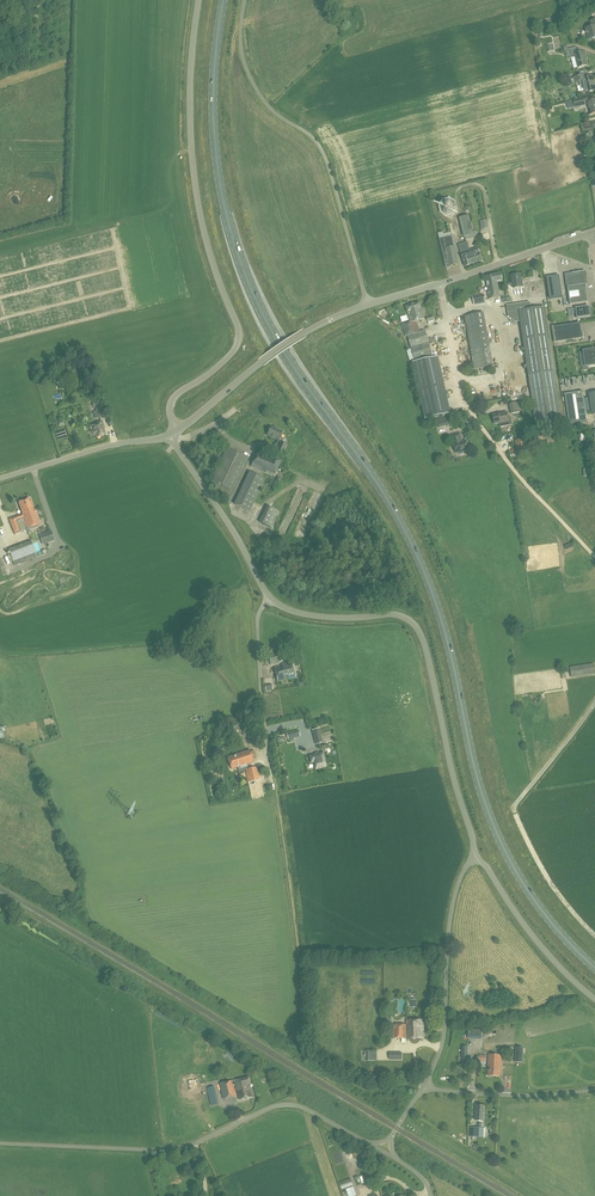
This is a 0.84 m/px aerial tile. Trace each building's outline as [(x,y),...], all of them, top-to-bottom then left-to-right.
[(591,21),(592,27),(586,28),(588,40),(594,39),(594,20),(591,21)] [(570,45),(563,47),(564,51),(568,50),(570,58),(575,57),(578,68),(588,66),(586,60),(587,60),(585,51),(577,53),(576,47),(571,48),(570,45)] [(586,93),(594,91),(594,86),(593,77),(586,79),(585,75),(575,78),(576,82),(583,80),(586,93)] [(579,105),(585,103),(586,103),(586,102),(585,98),(584,98),(574,101),(575,108),(580,107),(579,105)] [(582,126),(584,131),(583,131),(583,134),(594,131),(594,123),(582,126)] [(451,212),(454,208),(453,205),(448,202),(445,203),(442,207),(443,211),(447,213),(451,212)] [(474,235),(469,215),(459,218),(464,237),(474,235)] [(452,236),(439,239),(446,267),(458,264),(452,236)] [(467,242),(459,245),(461,253),(461,254),(465,266),(482,261),(478,248),(470,251),(467,242)] [(587,284),(585,272),(565,275),(567,282),(567,287),(570,305),(588,302),(586,284),(587,284)] [(486,276),(490,299),(500,297),(498,283),(500,282),(501,284),(503,283),(502,278),(503,277),(502,274),(501,274),(501,273),(486,276)] [(511,275),(514,288),(523,286),(522,281),(520,274),(511,275)] [(560,276),(547,278),(550,299),(563,297),(560,276)] [(534,296),(543,296),(543,279),(537,279),(537,292),(534,292),(534,296)] [(407,335),(407,336),(420,332),(417,321),(424,319),(421,308),(422,308),(420,302),(406,306),(408,312),(411,322),(402,325),(405,336),(407,335)] [(536,425),(561,422),(554,372),(545,307),(522,310),(522,305),(508,307),(509,317),(513,319),(516,319),(516,318),(518,318),(518,319),(520,318),(528,375),(536,425)] [(568,310),(569,317),(573,316),(572,313),(577,313),(577,318),(590,316),(589,307),(568,310)] [(465,316),(474,369),(493,366),(484,313),(465,316)] [(587,331),(594,330),(594,328),(594,322),(587,323),(587,331)] [(556,327),(558,342),(582,338),(581,337),(583,337),(582,332),(581,332),(580,324),(556,327)] [(420,332),(407,336),(415,361),(433,355),(425,330),(420,332)] [(449,345),(448,340),(432,343),(433,350),(444,348),(443,346),(449,345)] [(586,367),(594,365),(594,350),(584,351),(586,367)] [(60,370),(62,377),(69,374),(67,368),(60,370)] [(565,398),(569,424),(568,424),(587,421),(585,412),(592,411),(592,413),(594,412),(594,396),(590,397),(590,398),(583,399),(583,398),(582,398),(581,392),(583,392),(581,392),(581,391),(577,391),(577,393),(564,394),(564,395),(565,395),(565,398)] [(100,400),(92,403),(94,408),(95,407),(97,414),(95,415),(97,419),(104,416),(101,405),(102,405),(100,400)] [(509,404),(511,414),(522,412),(521,407),(520,402),(509,404)] [(500,427),(510,425),(507,412),(493,415),(495,424),(500,424),(500,427)] [(449,417),(438,420),(439,428),(451,425),(449,417)] [(95,435),(96,438),(106,434),(104,429),(105,428),(102,421),(90,426),(93,436),(95,435)] [(271,426),(267,435),(279,440),(283,432),(271,426)] [(553,431),(537,432),(538,439),(548,438),(548,443),(554,442),(553,431)] [(460,439),(462,438),(461,433),(453,435),(455,443),(457,453),(460,452),(460,453),(461,454),(462,455),(463,454),(464,453),(464,452),(464,451),(469,450),(467,440),(461,442),(460,439)] [(579,434),(580,441),(588,441),(587,433),(579,434)] [(515,441),(517,454),(530,452),(528,439),(515,441)] [(277,450),(283,453),(287,444),(281,442),(277,450)] [(210,481),(233,492),(249,458),(226,447),(210,481)] [(251,466),(274,477),(281,461),(273,458),(258,451),(251,466)] [(236,505),(251,511),(266,479),(251,472),(236,505)] [(9,519),(15,534),(41,524),(36,509),(34,510),(30,499),(19,503),(23,514),(9,519)] [(267,506),(260,522),(271,527),(278,511),(267,506)] [(40,535),(43,544),(54,540),(51,531),(40,535)] [(8,550),(14,566),(37,557),(31,541),(8,550)] [(269,655),(271,665),(280,663),(278,653),(269,655)] [(274,667),(278,681),(289,679),(295,678),(292,662),(282,664),(282,666),(274,667)] [(572,677),(594,674),(594,669),(594,664),(571,668),(572,677)] [(228,719),(230,724),(238,721),(242,720),(241,715),(234,717),(228,719)] [(238,721),(230,724),(233,733),(246,728),(242,720),(238,721)] [(323,742),(319,728),(312,730),(315,744),(323,742)] [(254,762),(250,750),(228,757),(231,769),(248,764),(254,762)] [(315,769),(327,766),(323,751),(309,754),(311,763),(314,762),(315,769)] [(249,768),(246,769),(246,770),(245,770),(248,782),(259,779),(257,767),(249,768)] [(263,786),(252,787),(254,796),(264,795),(263,786)] [(493,838),(488,844),(492,847),(497,842),(493,838)] [(393,1038),(423,1039),(423,1020),(407,1020),(407,1024),(393,1024),(393,1038)] [(482,1030),(469,1029),(469,1039),(482,1039),(482,1037),(482,1030)] [(361,1051),(361,1061),(377,1061),(377,1050),(361,1051)] [(488,1076),(500,1077),(502,1056),(489,1055),(488,1076)] [(249,1085),(251,1084),(249,1076),(220,1084),(223,1098),(236,1095),(233,1085),(235,1084),(239,1099),(252,1096),(249,1085)] [(190,1090),(190,1094),(190,1095),(201,1094),(200,1089),(199,1089),(198,1080),(189,1080),(190,1090)] [(218,1103),(215,1089),(207,1091),(211,1104),(218,1103)] [(477,1106),(476,1121),(484,1121),(485,1106),(477,1106)] [(478,1128),(474,1127),(474,1134),(482,1134),(482,1123),(478,1123),(478,1128)]
